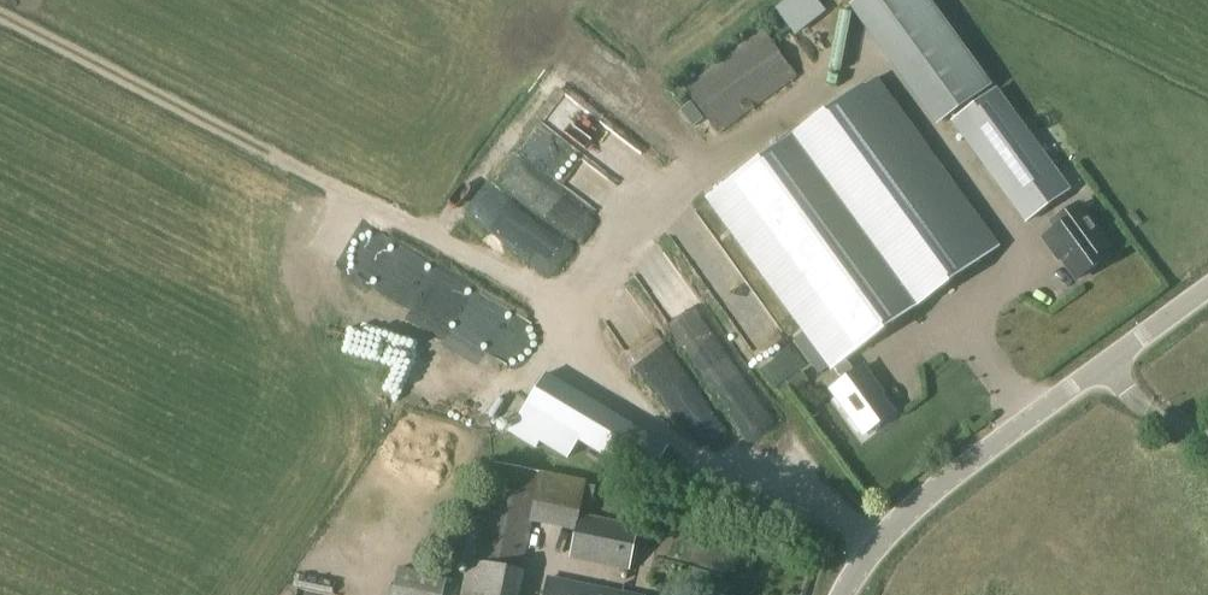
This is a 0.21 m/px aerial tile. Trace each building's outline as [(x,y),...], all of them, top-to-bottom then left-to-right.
[(936,127),(992,86),(929,0),(861,0),(849,8),(936,127)] [(778,29),(797,56),(829,35),(810,7),(778,29)] [(717,134),(797,76),(762,27),(682,86),(717,134)] [(1000,244),(877,76),(813,122),(788,139),(708,198),(833,367),(845,358),(909,310),(907,307),(934,287),(936,290),(1000,244)] [(994,91),(953,121),(1013,203),(1014,201),(1036,185),(1049,204),(1067,191),(994,91)] [(694,127),(704,119),(692,102),(681,109),(694,127)] [(575,164),(599,143),(577,119),(553,141),(575,164)] [(536,146),(517,171),(568,211),(595,176),(581,165),(574,175),(561,165),(567,157),(557,149),(550,157),(536,146)] [(1044,239),(1055,254),(1057,252),(1077,279),(1106,258),(1101,252),(1108,247),(1078,205),(1052,223),(1057,229),(1044,239)] [(753,471),(774,461),(702,318),(670,334),(702,398),(714,393),(753,471)] [(516,324),(468,425),(503,442),(552,341),(516,324)] [(854,372),(845,358),(833,367),(843,380),(831,389),(863,434),(893,412),(881,396),(885,393),(881,387),(879,388),(862,366),(854,372)] [(794,394),(811,383),(803,371),(786,382),(794,394)] [(522,408),(509,431),(537,448),(541,441),(569,457),(578,441),(648,481),(668,446),(544,372),(522,408)] [(447,417),(469,385),(454,375),(432,406),(447,417)] [(660,415),(681,454),(712,437),(691,398),(660,415)] [(532,522),(574,531),(568,559),(629,571),(638,529),(579,515),(586,480),(539,471),(539,472),(493,463),(479,532),(469,529),(462,559),(467,560),(460,594),(519,594),(524,572),(521,571),(532,522)] [(449,578),(400,568),(394,594),(445,594),(449,578)] [(548,579),(544,594),(632,594),(548,579)]
